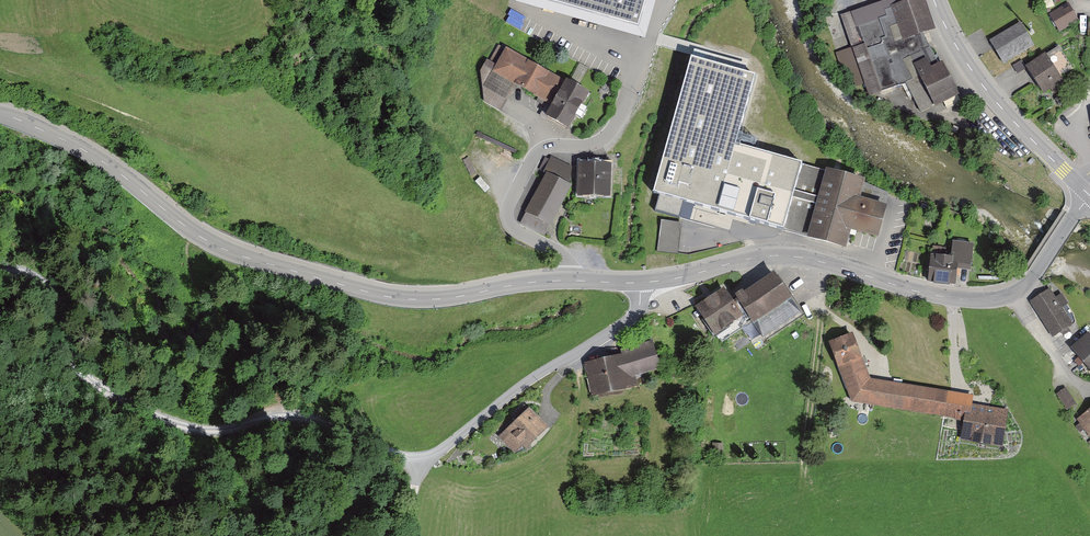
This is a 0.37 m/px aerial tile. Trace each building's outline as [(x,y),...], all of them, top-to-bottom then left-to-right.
[(639,26),(646,0),(547,0),(639,26)] [(870,95),(900,86),(907,83),(917,78),(916,78),(920,76),(910,57),(925,50),(917,33),(928,30),(918,0),(916,0),(885,10),(887,17),(857,27),(863,46),(855,49),(856,53),(843,57),(846,65),(847,64),(854,85),(865,81),(870,95)] [(514,5),(508,16),(516,19),(518,15),(523,18),(526,11),(514,5)] [(1058,29),(1074,19),(1065,5),(1049,15),(1058,29)] [(997,52),(1003,63),(1033,45),(1020,23),(990,41),(997,52)] [(1036,83),(1034,83),(1038,89),(1039,89),(1041,91),(1049,86),(1052,91),(1062,85),(1060,82),(1063,80),(1058,72),(1067,65),(1056,47),(1043,56),(1025,68),(1036,83)] [(917,78),(907,83),(921,112),(957,94),(944,68),(942,64),(939,66),(929,48),(925,50),(910,57),(920,76),(916,78),(917,78)] [(550,107),(565,81),(506,49),(492,74),(550,107)] [(653,194),(783,231),(792,198),(794,191),(802,165),(736,146),(756,77),(692,59),(663,161),(653,194)] [(565,81),(550,107),(544,118),(569,131),(590,94),(565,81)] [(573,170),(551,159),(544,173),(546,175),(520,227),(545,239),(571,187),(566,184),(573,170)] [(802,165),(794,191),(818,198),(826,172),(802,165)] [(611,166),(579,166),(578,198),(611,198),(611,166)] [(865,183),(826,172),(818,198),(816,204),(807,238),(848,250),(852,234),(879,242),(888,208),(860,200),(865,183)] [(794,191),(792,198),(816,204),(818,198),(794,191)] [(807,238),(816,204),(792,198),(783,231),(807,238)] [(662,215),(660,246),(681,247),(683,216),(662,215)] [(952,259),(934,256),(931,285),(956,288),(958,269),(971,271),(974,246),(954,243),(952,259)] [(772,277),(735,303),(747,320),(763,343),(800,317),(772,277)] [(717,341),(747,320),(735,303),(725,289),(695,310),(717,341)] [(1056,300),(1049,291),(1029,304),(1052,338),(1073,324),(1063,310),(1069,306),(1062,296),(1056,300)] [(1089,334),(1071,348),(1089,372),(1089,335),(1089,334)] [(829,344),(839,368),(862,359),(853,335),(829,344)] [(619,356),(586,363),(592,393),(634,385),(632,375),(660,370),(654,342),(617,349),(619,356)] [(871,379),(862,359),(839,368),(851,403),(965,422),(962,438),(1002,445),(1007,409),(986,406),(974,404),(974,397),(871,379)] [(1067,388),(1059,392),(1070,409),(1078,404),(1067,388)] [(529,406),(499,435),(516,452),(523,445),(524,446),(547,424),(529,406)] [(1079,420),(1089,435),(1089,412),(1079,420)]
